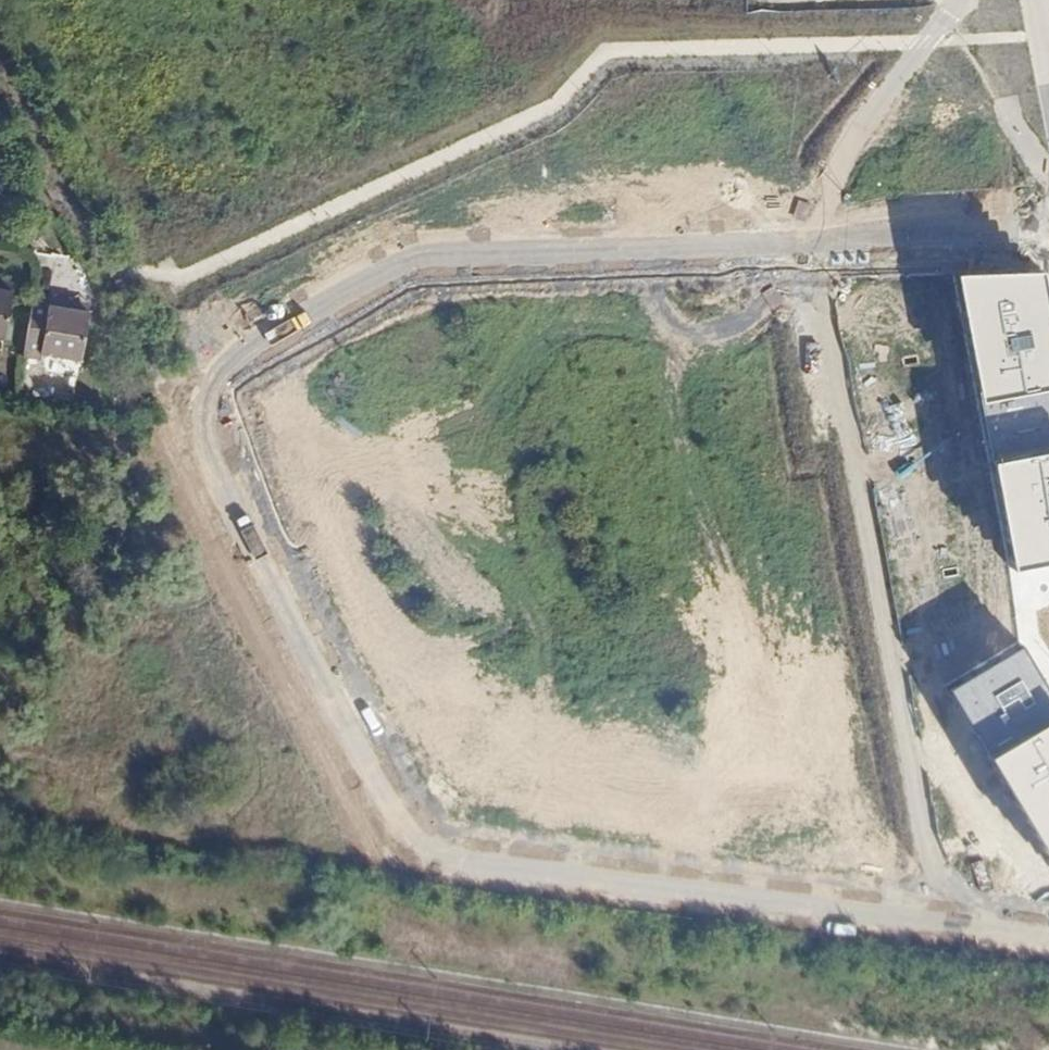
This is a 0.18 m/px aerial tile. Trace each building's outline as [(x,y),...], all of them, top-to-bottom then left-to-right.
[(896,123),(898,205),(1021,201),(1005,120),(896,123)] [(986,404),(1048,392),(1048,316),(1040,267),(953,269),(986,404)] [(0,281),(0,289),(12,291),(13,283),(0,281)] [(4,338),(12,291),(0,289),(0,337),(4,338)] [(33,294),(23,356),(39,358),(40,353),(80,359),(88,311),(49,305),(50,297),(33,294)] [(90,303),(50,297),(49,305),(88,311),(90,303)] [(986,404),(998,465),(1048,456),(1048,392),(986,404)] [(1010,569),(1048,562),(1048,456),(998,465),(1010,569)] [(1048,728),(1048,691),(1028,655),(1020,642),(944,688),(989,764),(1048,728)] [(989,764),(1048,863),(1048,728),(989,764)]
